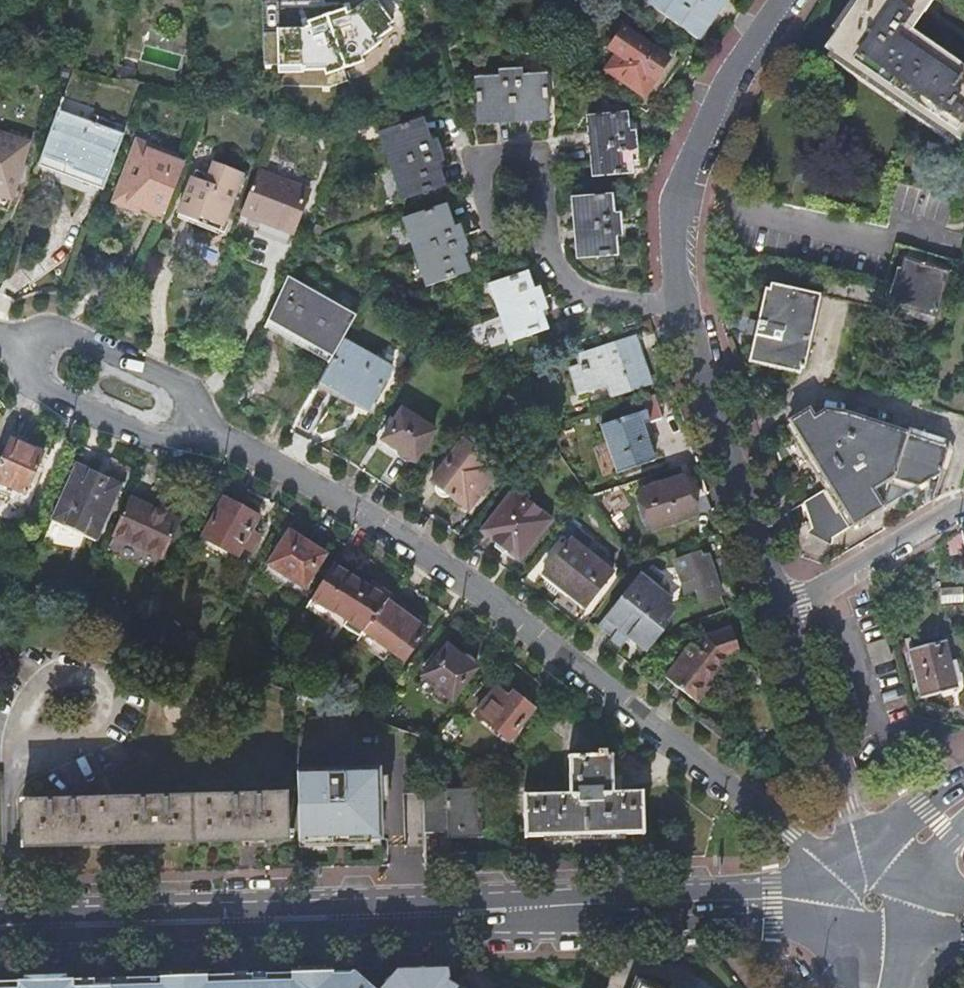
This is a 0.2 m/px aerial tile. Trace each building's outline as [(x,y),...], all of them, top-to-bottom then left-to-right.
[(646,4),(697,39),(725,0),(649,0),(646,4)] [(961,140),(963,136),(963,65),(911,29),(931,0),(857,0),(824,48),(961,140)] [(616,54),(609,65),(610,74),(639,93),(631,104),(646,113),(682,62),(672,54),(668,59),(623,29),(608,49),(616,54)] [(520,71),(510,72),(512,119),(547,117),(544,76),(520,78),(520,71)] [(512,119),(510,72),(499,73),(499,79),(474,81),(477,121),(512,119)] [(121,136),(56,113),(39,161),(103,185),(121,136)] [(591,117),(594,148),(636,143),(635,133),(627,134),(625,114),(591,117)] [(394,167),(438,153),(435,143),(429,144),(421,122),(383,134),(394,167)] [(389,168),(394,167),(383,134),(378,136),(389,168)] [(5,212),(25,145),(0,137),(0,211),(5,212)] [(594,148),(597,178),(632,174),(630,155),(637,154),(636,143),(594,148)] [(179,177),(185,163),(181,162),(136,144),(116,198),(142,208),(139,215),(161,224),(179,177)] [(594,148),(588,148),(591,178),(597,178),(594,148)] [(442,163),(438,153),(394,167),(405,201),(443,188),(435,166),(442,163)] [(405,201),(394,167),(389,168),(401,202),(405,201)] [(256,174),(240,216),(266,226),(263,233),(288,243),(307,194),(256,174)] [(193,176),(177,218),(219,234),(235,192),(193,176)] [(575,201),(578,230),(620,226),(619,216),(612,216),(611,198),(575,201)] [(419,253),(462,238),(459,229),(453,231),(445,208),(407,220),(419,253)] [(414,255),(419,253),(407,220),(402,222),(414,255)] [(578,230),(581,260),(615,257),(614,238),(620,237),(620,226),(578,230)] [(466,249),(462,238),(419,253),(430,286),(468,274),(460,251),(466,249)] [(430,286),(419,253),(414,255),(425,288),(430,286)] [(904,261),(893,302),(937,314),(948,272),(904,261)] [(502,313),(542,300),(538,289),(532,291),(526,273),(493,284),(502,313)] [(881,290),(824,276),(819,296),(875,309),(881,290)] [(287,279),(268,321),(332,358),(342,340),(355,317),(287,279)] [(498,315),(502,313),(493,284),(488,286),(498,315)] [(802,371),(819,296),(770,285),(761,324),(749,322),(745,336),(758,339),(753,359),(802,371)] [(545,310),(542,300),(502,313),(512,341),(545,330),(540,312),(545,310)] [(937,314),(893,302),(890,313),(934,324),(937,314)] [(512,341),(502,313),(498,315),(508,343),(512,341)] [(582,367),(571,371),(579,395),(608,385),(612,397),(651,384),(636,339),(597,354),(596,352),(580,358),(582,367)] [(332,358),(316,386),(340,399),(345,392),(371,406),(392,369),(342,340),(332,358)] [(829,540),(923,483),(937,438),(900,427),(898,432),(845,417),(849,392),(821,386),(816,411),(822,413),(812,418),(807,411),(790,422),(829,487),(812,497),(807,500),(813,532),(829,540)] [(663,419),(655,395),(642,400),(646,412),(602,427),(618,474),(655,461),(644,426),(663,419)] [(382,440),(414,462),(434,432),(402,410),(382,440)] [(937,438),(923,483),(941,471),(949,449),(941,439),(937,438)] [(26,495),(43,455),(8,441),(0,459),(0,483),(26,495)] [(464,441),(432,482),(463,505),(473,492),(478,496),(500,468),(464,441)] [(96,541),(121,486),(76,465),(51,521),(96,541)] [(651,532),(696,516),(683,479),(638,494),(651,532)] [(503,553),(507,551),(517,539),(529,549),(552,521),(515,492),(483,532),(497,543),(496,547),(503,553)] [(249,552),(258,535),(250,531),(257,517),(223,500),(202,539),(236,556),(241,548),(249,552)] [(181,525),(131,501),(114,538),(164,561),(181,525)] [(289,532),(269,565),(283,574),(277,582),(299,596),(325,554),(289,532)] [(607,586),(605,584),(613,573),(584,550),(591,541),(579,532),(546,574),(568,591),(566,595),(584,609),(597,593),(600,595),(607,586)] [(517,539),(507,551),(519,561),(529,549),(517,539)] [(696,591),(699,603),(719,596),(705,553),(675,563),(685,594),(696,591)] [(360,637),(390,597),(371,584),(369,587),(333,564),(307,607),(322,617),(329,608),(348,620),(343,626),(360,637)] [(283,574),(269,565),(263,574),(277,582),(283,574)] [(593,636),(617,654),(624,646),(641,658),(659,635),(656,633),(665,621),(657,614),(660,611),(645,599),(651,592),(652,591),(652,588),(651,586),(648,582),(644,581),(643,581),(639,582),(637,584),(636,583),(593,636)] [(360,637),(357,641),(383,662),(391,652),(403,661),(426,631),(408,618),(412,613),(390,597),(360,637)] [(329,608),(322,617),(341,629),(343,626),(348,620),(329,608)] [(697,703),(710,687),(707,684),(726,661),(743,654),(733,627),(707,637),(697,649),(693,645),(667,677),(697,703)] [(869,646),(875,665),(885,662),(890,660),(884,641),(876,643),(869,646)] [(958,690),(945,641),(908,650),(920,699),(958,690)] [(435,688),(429,695),(444,708),(475,670),(474,669),(474,668),(474,667),(474,666),(474,665),(473,664),(473,663),(472,662),(472,661),(471,661),(471,660),(470,660),(470,659),(469,659),(468,659),(467,658),(466,658),(465,658),(464,658),(463,658),(462,658),(461,658),(447,647),(422,677),(435,688)] [(416,685),(429,695),(435,688),(422,677),(416,685)] [(534,710),(518,697),(514,702),(497,688),(476,715),(509,741),(534,710)] [(507,768),(508,797),(523,796),(524,838),(527,839),(527,837),(642,834),(642,835),(644,835),(643,790),(640,790),(640,791),(613,791),(612,756),(613,756),(613,754),(606,755),(606,750),(598,750),(598,744),(555,709),(507,768)] [(380,769),(297,770),(298,846),(381,844),(380,769)] [(424,793),(425,833),(482,831),(481,791),(424,793)] [(286,794),(160,798),(22,802),(23,847),(200,842),(287,839),(286,794)] [(376,987),(469,987),(447,977),(445,966),(395,967),(376,987)] [(355,972),(347,981),(342,976),(325,977),(325,972),(319,972),(304,973),(297,973),(297,978),(267,979),(258,979),(250,979),(197,981),(197,976),(191,976),(175,977),(169,977),(169,982),(58,985),(58,980),(32,981),(32,986),(0,987),(373,987),(355,972)] [(347,981),(355,972),(343,973),(343,976),(342,976),(347,981)]
